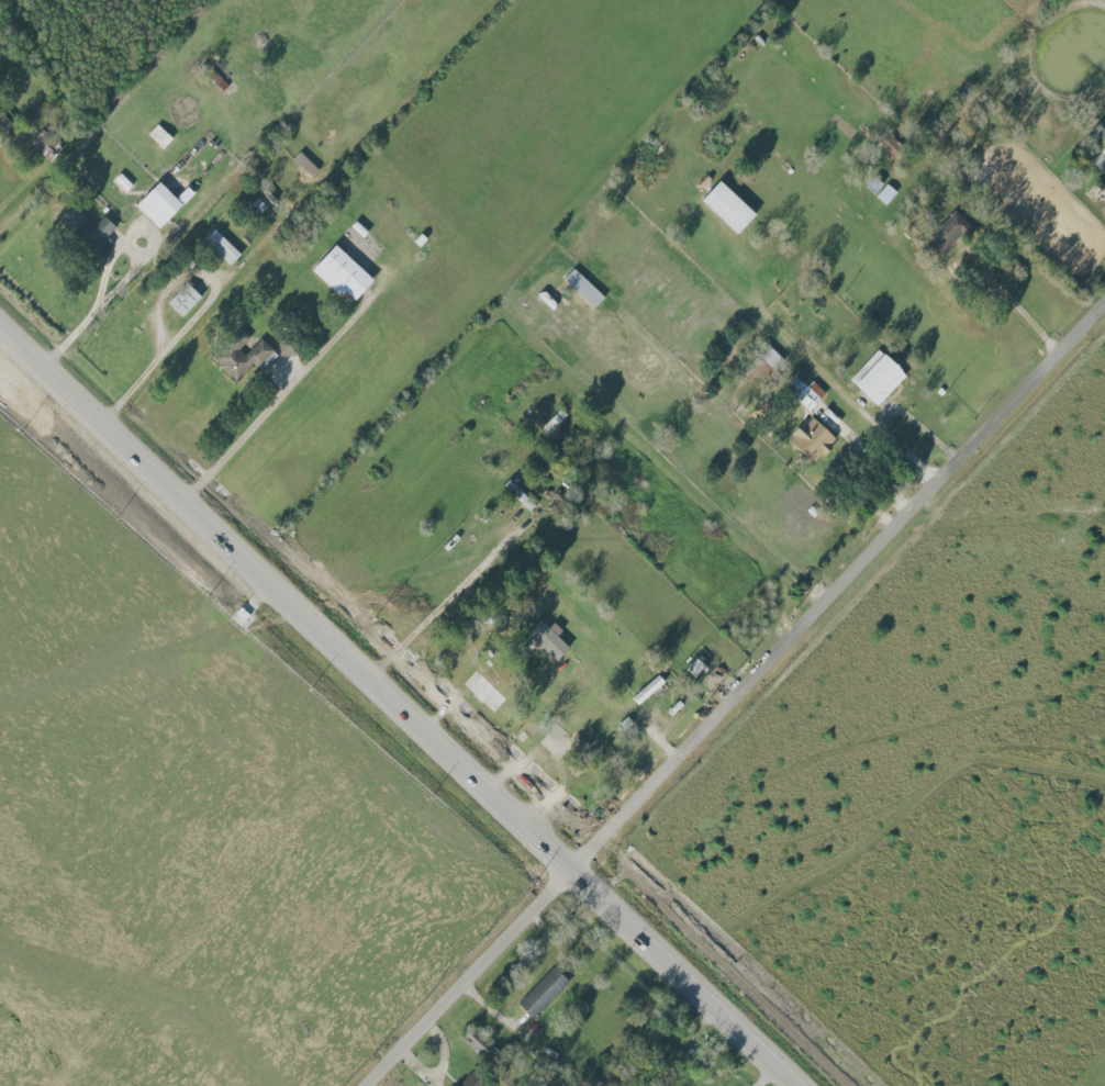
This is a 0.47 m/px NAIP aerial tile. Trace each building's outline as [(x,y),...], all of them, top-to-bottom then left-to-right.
[(4,131),(17,117),(3,105),(0,109),(0,127),(4,131)] [(1104,117),(1093,130),(1104,141),(1104,118),(1104,117)] [(132,186),(122,173),(114,179),(124,192),(132,186)] [(874,194),(883,184),(874,176),(865,187),(874,194)] [(738,233),(756,213),(720,180),(702,200),(738,233)] [(176,198),(158,181),(135,206),(160,228),(194,192),(187,186),(176,198)] [(897,192),(887,184),(876,197),(887,205),(897,192)] [(114,243),(107,236),(116,226),(104,215),(95,226),(73,205),(60,219),(101,257),(114,243)] [(941,256),(971,226),(955,210),(924,239),(941,256)] [(203,240),(230,265),(241,254),(214,228),(203,240)] [(340,296),(346,290),(355,299),(373,280),(336,244),(312,269),(340,296)] [(563,279),(595,308),(605,297),(573,268),(563,279)] [(167,302),(183,316),(201,296),(186,282),(167,302)] [(212,356),(234,382),(255,364),(261,371),(278,356),(262,338),(244,354),(239,348),(250,339),(242,329),(212,356)] [(784,358),(768,344),(758,354),(774,369),(784,358)] [(826,393),(812,379),(795,397),(810,411),(826,393)] [(549,434),(567,415),(561,408),(543,427),(549,434)] [(814,462),(821,452),(825,455),(838,438),(810,416),(789,441),(814,462)] [(536,505),(510,480),(503,487),(530,512),(536,505)] [(557,635),(562,630),(554,622),(549,628),(540,619),(527,633),(557,661),(570,647),(557,635)] [(705,666),(697,658),(687,668),(694,676),(705,666)] [(462,684),(492,713),(507,698),(476,669),(462,684)] [(637,704),(665,683),(659,676),(631,696),(637,704)] [(570,982),(554,967),(518,1003),(534,1019),(570,982)] [(493,1045),(477,1035),(470,1045),(486,1056),(493,1045)] [(472,1070),(457,1085),(489,1085),(472,1070)]
